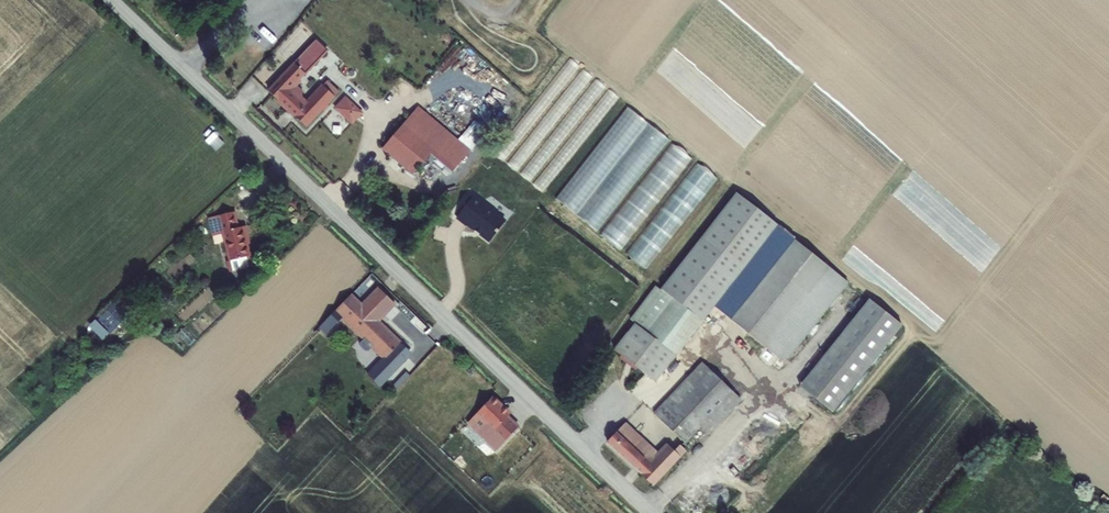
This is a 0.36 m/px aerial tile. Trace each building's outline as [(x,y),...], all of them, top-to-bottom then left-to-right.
[(358,73),(318,35),(308,46),(311,48),(320,57),(348,84),(358,73)] [(320,57),(311,48),(269,91),(306,127),(339,92),(333,86),(330,88),(329,87),(326,89),(324,87),(311,100),(308,103),(303,98),(302,92),(295,85),(320,57)] [(308,103),(311,100),(302,92),(303,98),(308,103)] [(347,98),(336,109),(349,122),(360,111),(347,98)] [(599,231),(667,137),(624,106),(556,200),(599,231)] [(415,176),(432,155),(445,141),(412,113),(404,122),(393,113),(371,140),(415,176)] [(452,172),(465,158),(445,141),(432,155),(452,172)] [(675,144),(660,160),(676,175),(691,159),(675,144)] [(486,205),(485,206),(473,197),(457,217),(467,226),(468,224),(491,241),(505,222),(496,214),(496,213),(486,205)] [(655,384),(745,273),(780,231),(740,198),(662,293),(658,289),(632,321),(636,325),(614,351),(655,384)] [(248,246),(244,228),(239,229),(235,213),(216,218),(220,234),(224,234),(230,262),(234,261),(236,272),(250,269),(247,258),(251,257),(248,246)] [(216,218),(209,219),(213,236),(220,234),(216,218)] [(740,315),(796,357),(847,289),(794,247),(740,315)] [(323,325),(330,333),(343,319),(363,339),(381,357),(396,341),(378,322),(395,305),(380,291),(363,307),(352,296),(323,325)] [(129,317),(117,303),(102,317),(115,331),(129,317)] [(804,392),(837,417),(904,328),(871,303),(804,392)] [(787,368),(796,357),(740,315),(731,326),(787,368)] [(89,326),(103,338),(109,331),(96,318),(89,326)] [(323,325),(319,329),(327,336),(330,333),(323,325)] [(381,357),(363,339),(357,345),(375,363),(381,357)] [(393,392),(409,374),(400,366),(384,383),(393,392)] [(740,414),(746,408),(707,371),(659,422),(690,449),(704,436),(713,443),(740,415),(740,414)] [(498,437),(515,415),(496,397),(468,428),(477,434),(484,426),(498,437)] [(681,468),(690,458),(682,450),(677,454),(671,448),(657,463),(653,459),(656,455),(629,430),(611,448),(659,491),(681,468)]
